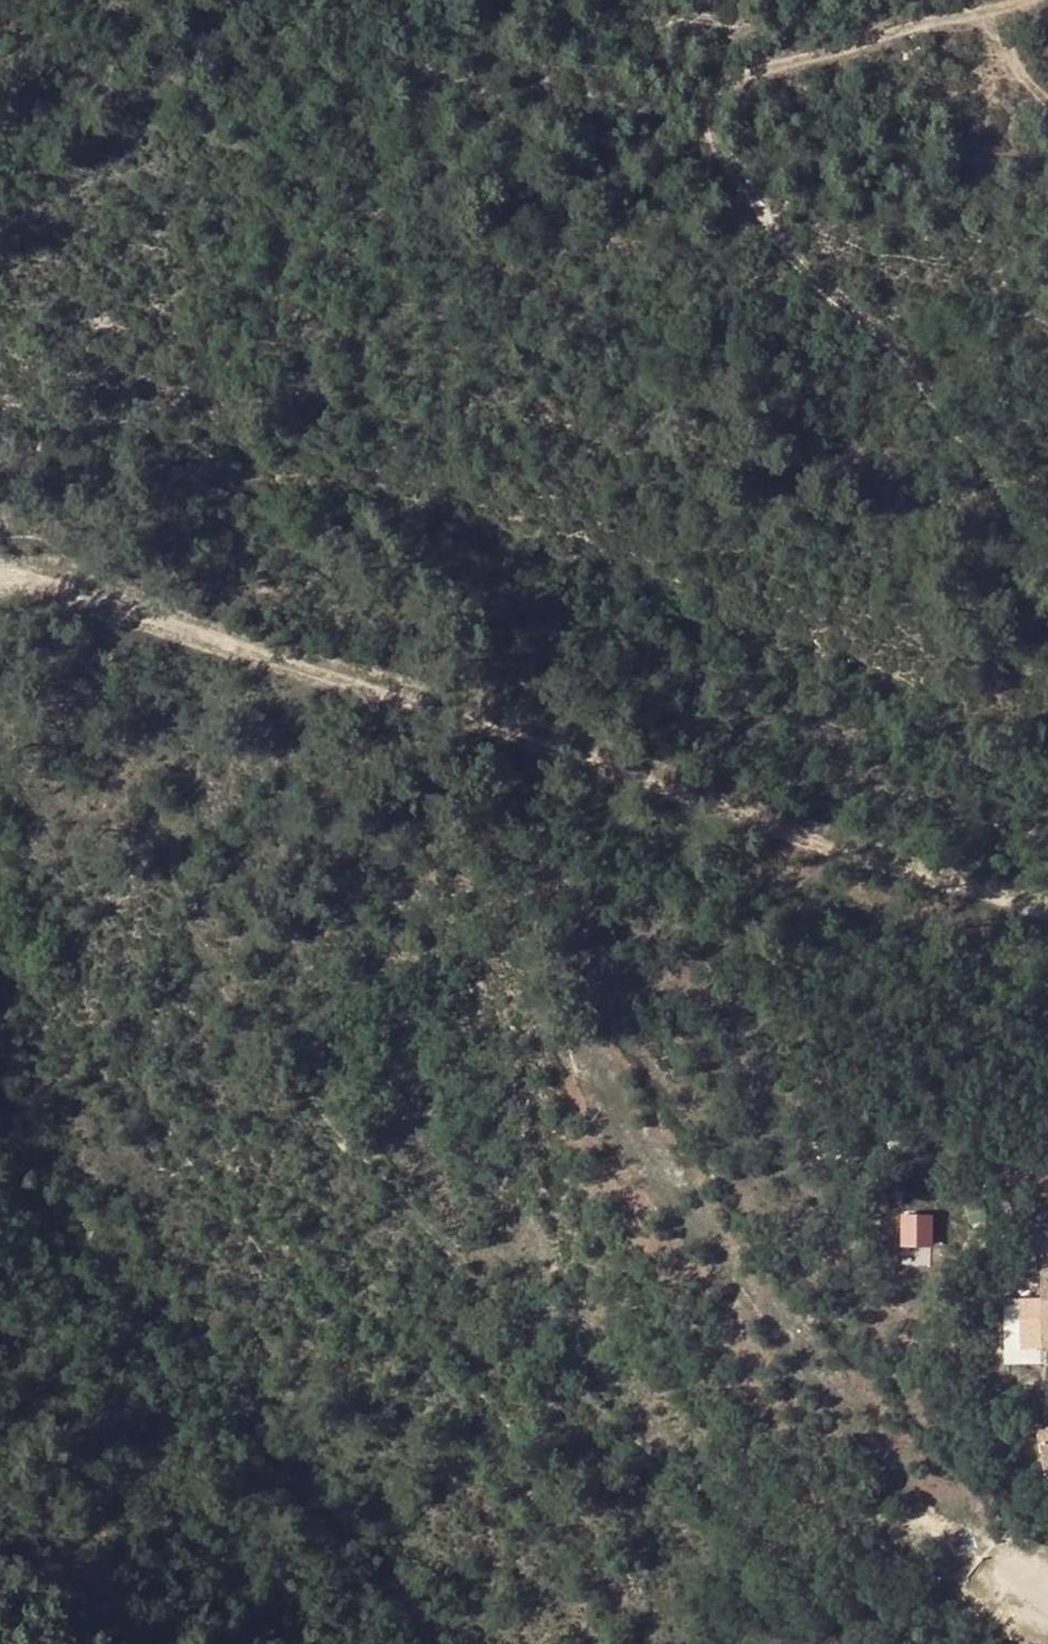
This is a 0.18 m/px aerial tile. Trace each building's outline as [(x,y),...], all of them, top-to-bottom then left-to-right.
[(895,1211),(895,1242),(932,1242),(931,1210),(895,1211)] [(1040,1231),(1041,1298),(1020,1299),(1020,1345),(1047,1346),(1047,1231),(1040,1231)] [(934,1245),(901,1244),(900,1261),(933,1262),(934,1245)] [(1035,1429),(1044,1473),(1047,1472),(1047,1426),(1035,1429)]
